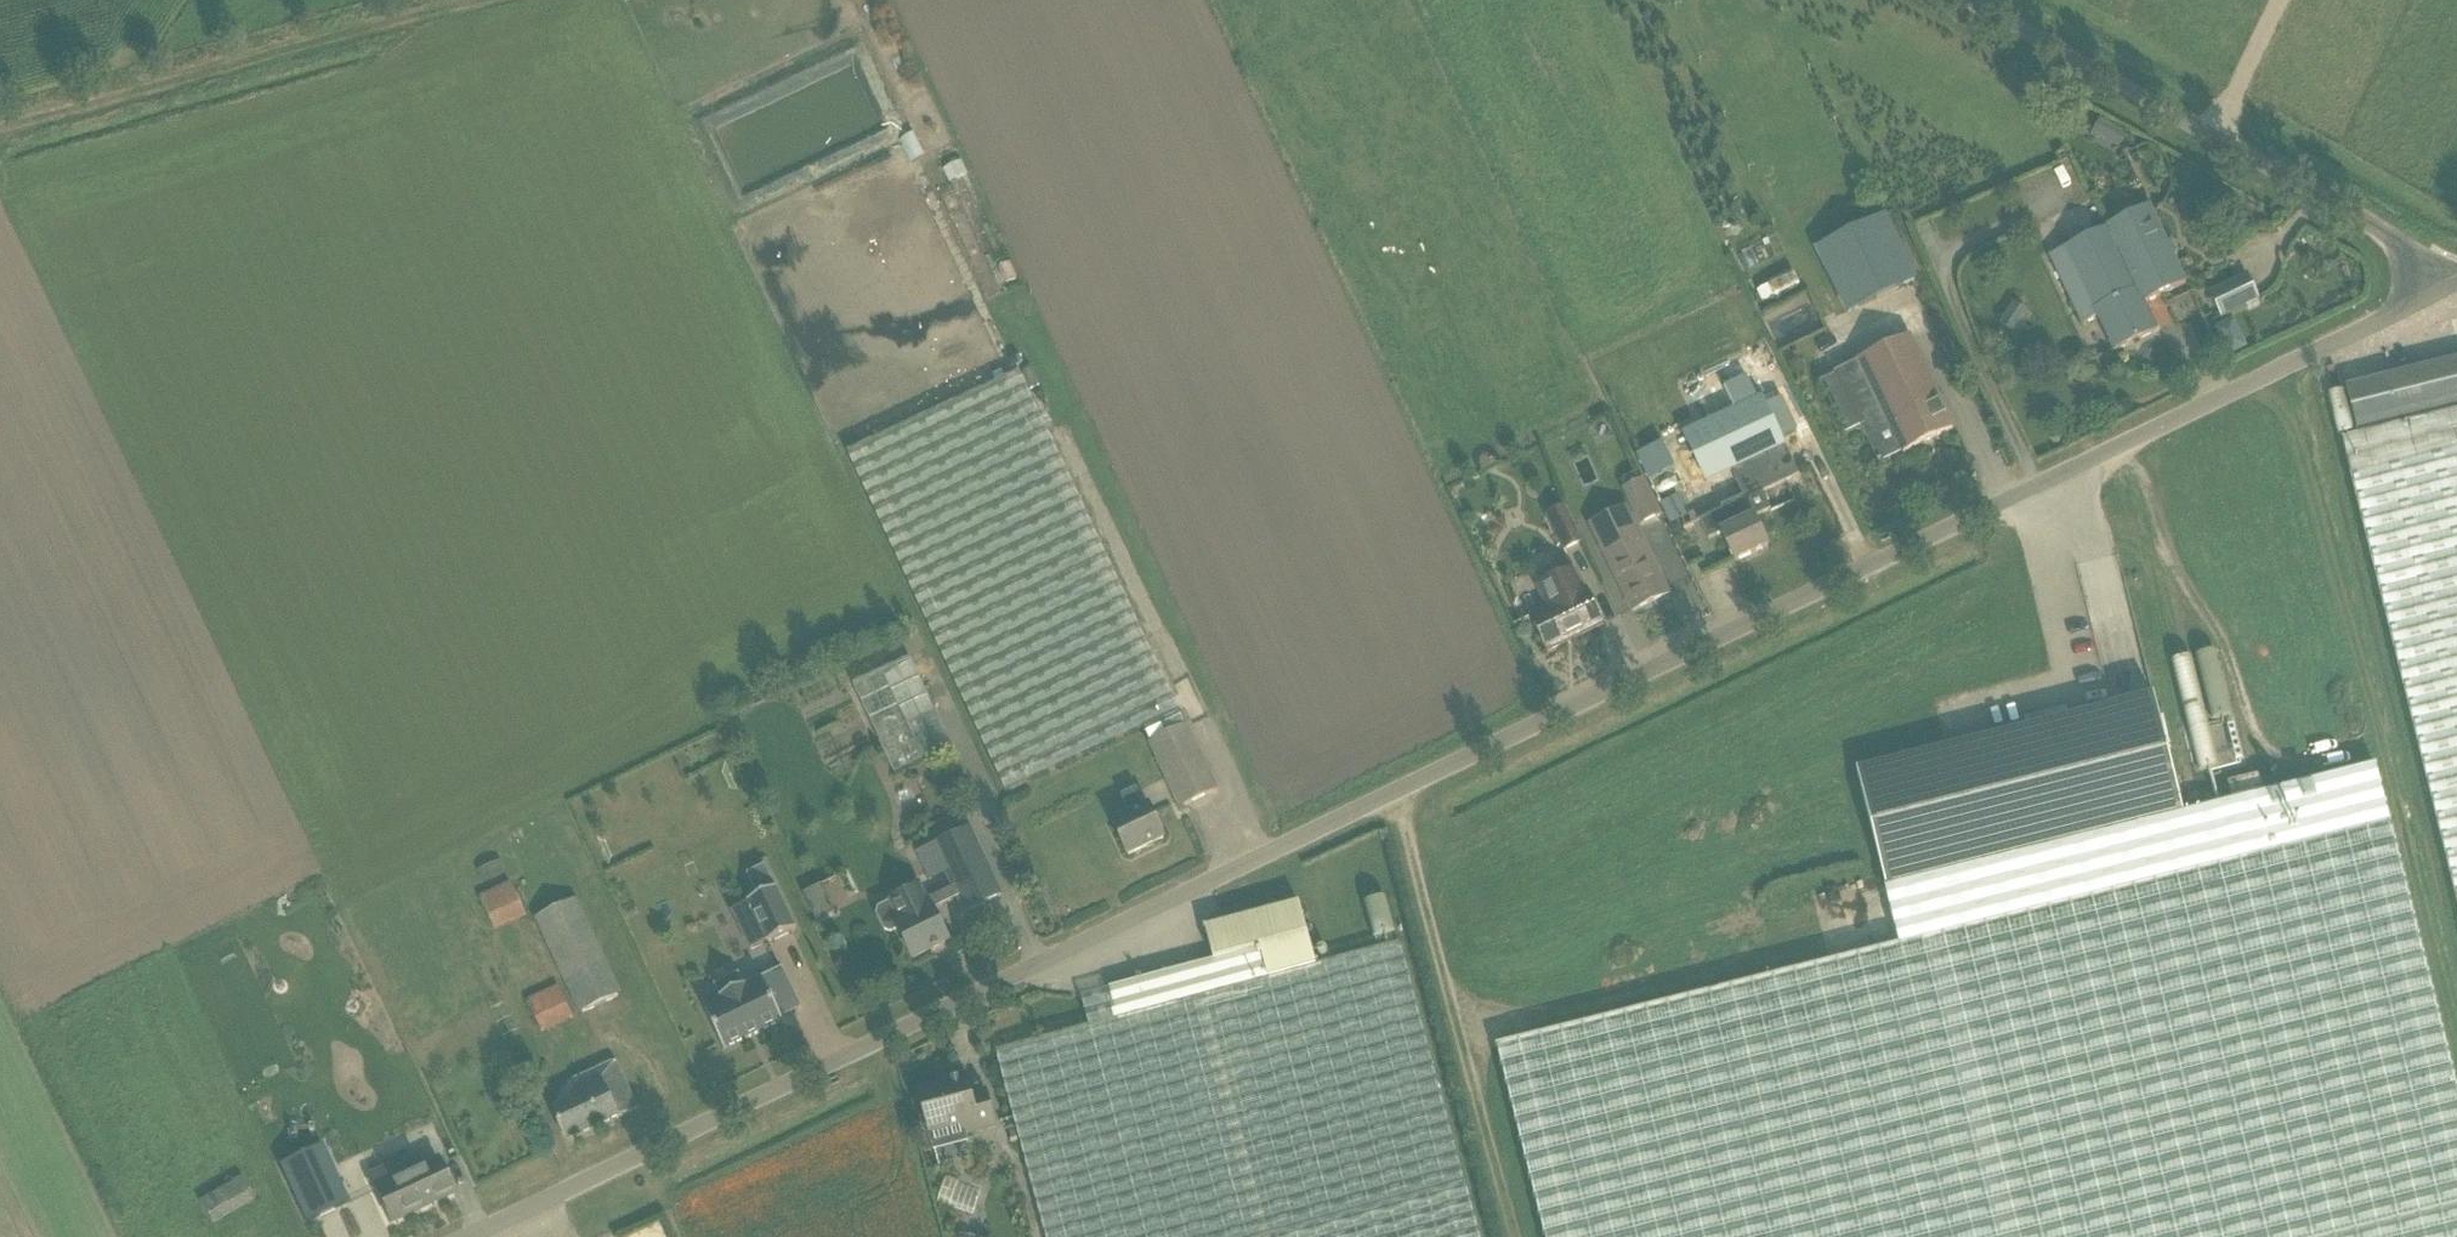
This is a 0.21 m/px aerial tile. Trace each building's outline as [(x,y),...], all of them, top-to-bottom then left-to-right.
[(2101,120),(2093,135),(2103,141),(2112,126),(2101,120)] [(957,165),(952,167),(944,171),(951,185),(968,175),(962,162),(960,163),(957,165)] [(2137,293),(2151,286),(2157,298),(2187,284),(2150,208),(2106,229),(2137,293)] [(1917,281),(1886,216),(1816,250),(1847,314),(1917,281)] [(2098,319),(2114,353),(2156,333),(2143,305),(2157,298),(2151,286),(2137,293),(2106,229),(2049,256),(2081,325),(2098,319)] [(1007,284),(1019,278),(1012,264),(1000,270),(1007,284)] [(2210,294),(2221,318),(2258,301),(2247,277),(2210,294)] [(2013,334),(2019,325),(2006,316),(2000,325),(2013,334)] [(2239,335),(2221,343),(2228,356),(2246,348),(2239,335)] [(1908,338),(1834,374),(1835,376),(1820,383),(1845,436),(1860,429),(1866,440),(1891,427),(1904,454),(1953,430),(1908,338)] [(1950,339),(1939,345),(1945,357),(1956,351),(1950,339)] [(1011,370),(1023,365),(1020,357),(1007,362),(1011,370)] [(2346,389),(2358,437),(2343,441),(2456,900),(2456,361),(2346,389)] [(1031,368),(1022,373),(1031,392),(1040,388),(1031,368)] [(1004,793),(1143,727),(1182,809),(1217,792),(1207,770),(1021,373),(847,455),(1004,793)] [(1705,485),(1732,472),(1737,482),(1745,501),(1701,522),(1709,540),(1722,534),(1735,563),(1768,548),(1755,519),(1772,511),(1763,493),(1799,476),(1762,397),(1681,435),(1705,485)] [(1667,441),(1639,452),(1649,478),(1677,467),(1667,441)] [(1641,481),(1640,482),(1636,473),(1623,479),(1628,487),(1620,491),(1638,527),(1658,518),(1641,481)] [(1662,504),(1673,524),(1689,514),(1678,495),(1662,504)] [(1544,517),(1561,554),(1580,545),(1562,509),(1544,517)] [(1669,595),(1637,528),(1602,545),(1634,612),(1669,595)] [(1546,608),(1530,616),(1548,653),(1604,626),(1586,589),(1584,590),(1574,569),(1536,587),(1546,608)] [(2218,652),(2176,660),(2196,761),(2216,757),(2209,720),(2230,716),(2218,652)] [(914,658),(856,683),(895,773),(953,747),(914,658)] [(2375,766),(2184,814),(2154,696),(1857,771),(1886,888),(1885,888),(1900,946),(1497,1047),(1545,1236),(2456,1236),(2456,1091),(2375,766)] [(2232,798),(2262,790),(2259,776),(2228,784),(2232,798)] [(1129,856),(1165,839),(1148,804),(1145,806),(1137,789),(1121,797),(1129,813),(1112,821),(1129,856)] [(934,847),(955,891),(966,913),(1001,896),(969,830),(934,847)] [(768,864),(749,872),(756,890),(775,882),(768,864)] [(495,930),(527,916),(512,881),(480,895),(495,930)] [(913,959),(949,942),(932,907),(921,886),(887,902),(888,904),(878,909),(876,916),(884,932),(891,934),(899,931),(913,959)] [(821,887),(807,892),(817,917),(831,912),(821,887)] [(1372,937),(1392,934),(1387,899),(1367,902),(1372,937)] [(771,900),(743,913),(744,915),(745,914),(764,953),(763,953),(764,955),(792,941),(791,940),(790,940),(771,901),(772,901),(771,900)] [(619,995),(575,901),(536,919),(581,1014),(619,995)] [(1470,1199),(1469,1199),(1400,944),(1317,966),(1306,928),(1300,904),(1206,930),(1214,961),(1110,989),(1118,1019),(996,1052),(1003,1076),(1046,1236),(1480,1236),(1470,1199)] [(770,995),(792,985),(783,968),(745,987),(739,974),(714,986),(722,1003),(705,1011),(725,1052),(784,1023),(782,1020),(770,995)] [(544,1032),(575,1017),(559,984),(529,998),(544,1032)] [(552,1109),(567,1142),(638,1109),(617,1062),(575,1081),(582,1096),(552,1109)] [(996,1127),(987,1092),(972,1096),(967,1077),(949,1081),(950,1086),(919,1094),(930,1135),(962,1127),(964,1136),(996,1127)] [(349,1203),(322,1147),(279,1167),(306,1224),(349,1203)] [(454,1195),(437,1158),(415,1168),(409,1155),(367,1175),(390,1225),(454,1195)] [(254,1199),(241,1177),(199,1203),(212,1224),(254,1199)]
